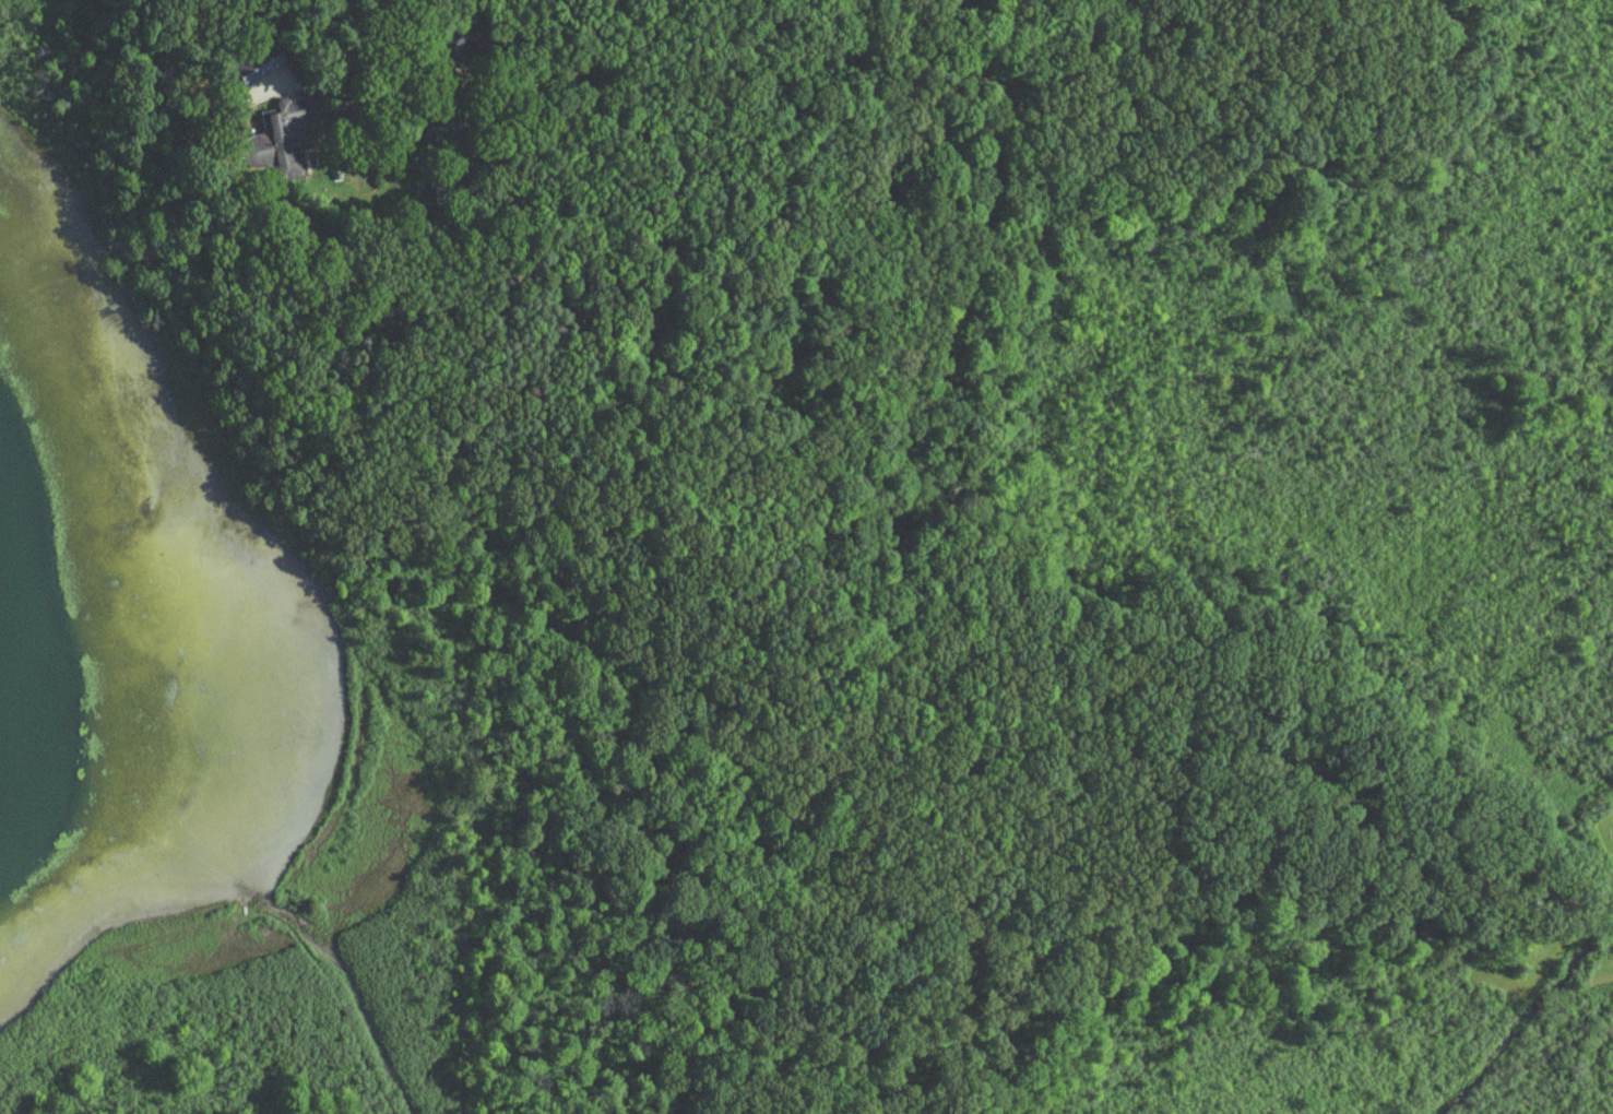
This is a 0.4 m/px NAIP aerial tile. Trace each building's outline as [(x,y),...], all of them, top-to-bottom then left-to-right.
[(285,61),(274,41),(232,64),(243,84),(285,61)] [(303,96),(276,100),(277,107),(260,110),(264,134),(237,138),(242,168),(274,163),(276,179),(307,174),(303,146),(310,145),(303,96)]
